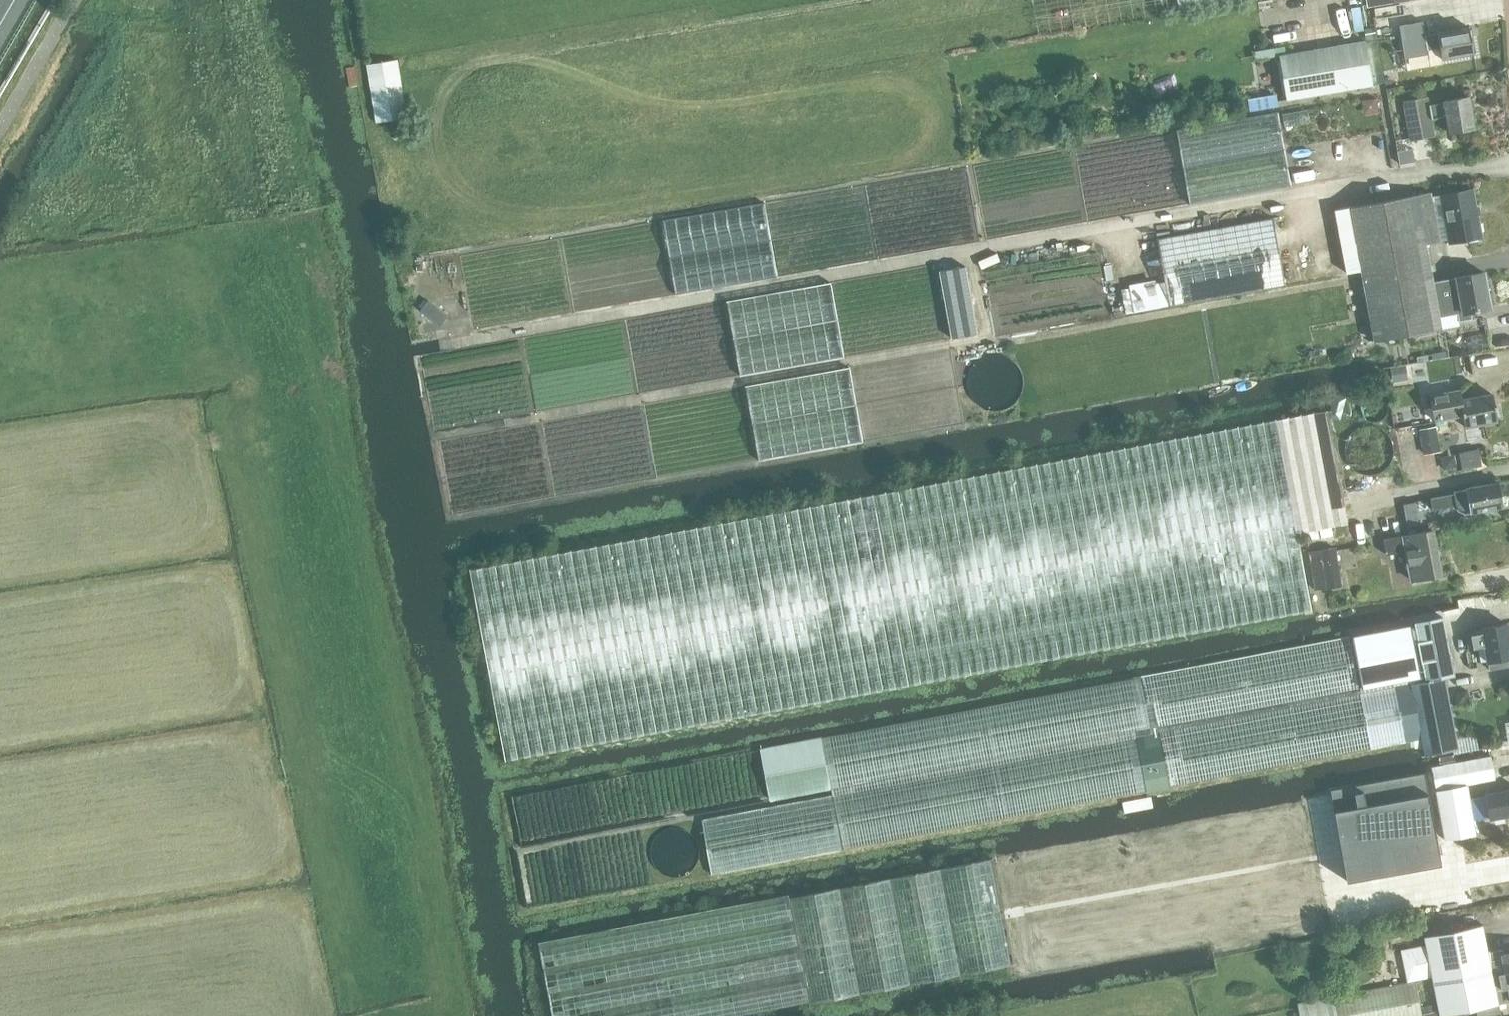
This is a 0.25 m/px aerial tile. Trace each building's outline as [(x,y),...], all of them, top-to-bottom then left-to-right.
[(1423,21),(1399,25),(1405,58),(1428,54),(1428,49),(1440,47),(1442,58),(1473,53),(1469,26),(1425,34),(1423,21)] [(1376,26),(1365,28),(1367,40),(1378,38),(1376,26)] [(1280,55),(1288,99),(1374,84),(1367,40),(1280,55)] [(408,116),(398,58),(367,63),(376,121),(408,116)] [(1250,95),(1251,105),(1277,102),(1276,93),(1250,95)] [(1450,134),(1453,133),(1474,129),(1468,96),(1445,101),(1445,104),(1430,107),(1433,119),(1449,116),(1450,134)] [(1375,97),(1361,100),(1364,114),(1378,111),(1375,97)] [(1435,137),(1427,97),(1401,102),(1409,142),(1435,137)] [(1277,114),(1178,131),(1189,204),(1290,187),(1277,114)] [(1079,144),(971,160),(981,232),(1112,213),(1107,173),(1084,177),(1079,144)] [(1399,147),(1400,159),(1417,157),(1416,145),(1399,147)] [(1431,192),(1399,198),(1411,262),(1429,260),(1426,243),(1481,234),(1473,188),(1441,194),(1441,195),(1432,197),(1431,192)] [(1373,342),(1442,328),(1437,302),(1445,300),(1441,280),(1433,281),(1429,260),(1411,262),(1399,198),(1384,201),(1344,208),(1334,210),(1346,272),(1360,270),(1373,342)] [(768,200),(666,214),(676,289),(778,275),(768,200)] [(1272,218),(1157,238),(1169,305),(1284,284),(1272,218)] [(730,294),(741,367),(947,336),(936,263),(730,294)] [(966,265),(940,270),(952,337),(978,333),(966,265)] [(1483,272),(1441,280),(1445,300),(1461,297),(1464,313),(1490,309),(1483,272)] [(997,351),(988,352),(979,357),(972,364),(968,373),(968,383),(970,392),(976,400),(985,406),(994,408),(1004,407),(1013,402),(1020,395),(1023,386),(1024,376),(1021,367),(1015,359),(1007,353),(997,351)] [(1407,379),(1405,364),(1390,366),(1392,381),(1407,379)] [(750,384),(646,397),(656,472),(760,459),(750,384)] [(1429,396),(1434,421),(1462,415),(1458,397),(1459,396),(1458,390),(1429,396)] [(1460,400),(1459,396),(1458,397),(1462,415),(1464,427),(1497,420),(1492,394),(1460,400)] [(1348,523),(1345,507),(1326,410),(1275,417),(469,568),(505,760),(1312,609),(1297,533),(1348,523)] [(1437,424),(1419,428),(1424,453),(1441,450),(1437,424)] [(1393,449),(1392,440),(1390,435),(1387,432),(1380,427),(1376,425),(1371,425),(1367,425),(1362,426),(1357,428),(1353,431),(1349,436),(1348,439),(1346,443),(1346,449),(1346,453),(1348,458),(1352,465),(1356,468),(1360,471),(1367,473),(1372,473),(1378,471),(1382,469),(1386,466),(1389,463),(1391,459),(1393,454),(1393,449)] [(1461,447),(1465,465),(1483,461),(1479,444),(1461,447)] [(1457,468),(1454,454),(1441,456),(1443,470),(1457,468)] [(1467,492),(1453,495),(1446,496),(1446,498),(1430,501),(1432,510),(1457,506),(1458,510),(1466,513),(1505,506),(1500,482),(1467,488),(1467,492)] [(1384,538),(1387,554),(1407,550),(1413,580),(1440,575),(1432,531),(1407,535),(1404,536),(1404,534),(1384,538)] [(1325,589),(1343,586),(1336,546),(1307,551),(1311,574),(1314,591),(1325,589)] [(1426,680),(1396,686),(1407,740),(1418,738),(1421,737),(1424,756),(1458,749),(1444,677),(1453,675),(1442,616),(1415,621),(1416,625),(1419,641),(1426,680)] [(1506,622),(1468,630),(1471,646),(1485,643),(1490,669),(1508,665),(1508,636),(1506,622)] [(1411,624),(1352,636),(1362,686),(1420,675),(1414,642),(1419,641),(1416,625),(1411,626),(1411,624)] [(833,794),(701,819),(703,830),(711,874),(842,848),(1182,784),(1407,740),(1396,686),(1360,693),(1349,637),(1349,635),(1147,673),(1147,674),(1141,676),(820,736),(758,748),(768,800),(830,788),(833,794)] [(1468,783),(1495,778),(1490,755),(1459,761),(1455,762),(1439,765),(1434,766),(1434,769),(1436,778),(1437,789),(1468,783)] [(1425,771),(1330,788),(1347,880),(1441,863),(1425,771)] [(1453,836),(1477,832),(1475,819),(1471,799),(1468,783),(1437,789),(1446,837),(1453,836)] [(1471,799),(1475,819),(1490,816),(1508,813),(1508,789),(1486,793),(1486,796),(1471,799)] [(538,940),(552,1015),(730,1015),(809,1001),(1012,964),(1016,979),(1172,950),(1171,945),(1322,917),(1301,801),(1148,828),(991,857),(788,896),(787,893),(538,940)] [(678,825),(670,825),(662,828),(656,833),(652,840),(650,847),(650,855),(653,863),(658,869),(665,873),(672,875),(680,875),(688,872),(694,867),(698,860),(700,853),(700,845),(697,837),(692,831),(685,827),(678,825)] [(1402,949),(1408,981),(1416,979),(1433,976),(1441,1015),(1474,1009),(1477,1008),(1478,1008),(1479,1015),(1502,1015),(1500,1003),(1488,951),(1483,923),(1424,935),(1426,945),(1402,949)] [(1488,951),(1500,1003),(1508,1001),(1508,952),(1503,953),(1502,948),(1488,951)] [(1297,1002),(1298,1007),(1300,1015),(1423,1015),(1416,979),(1408,981),(1378,986),(1297,1002)]
